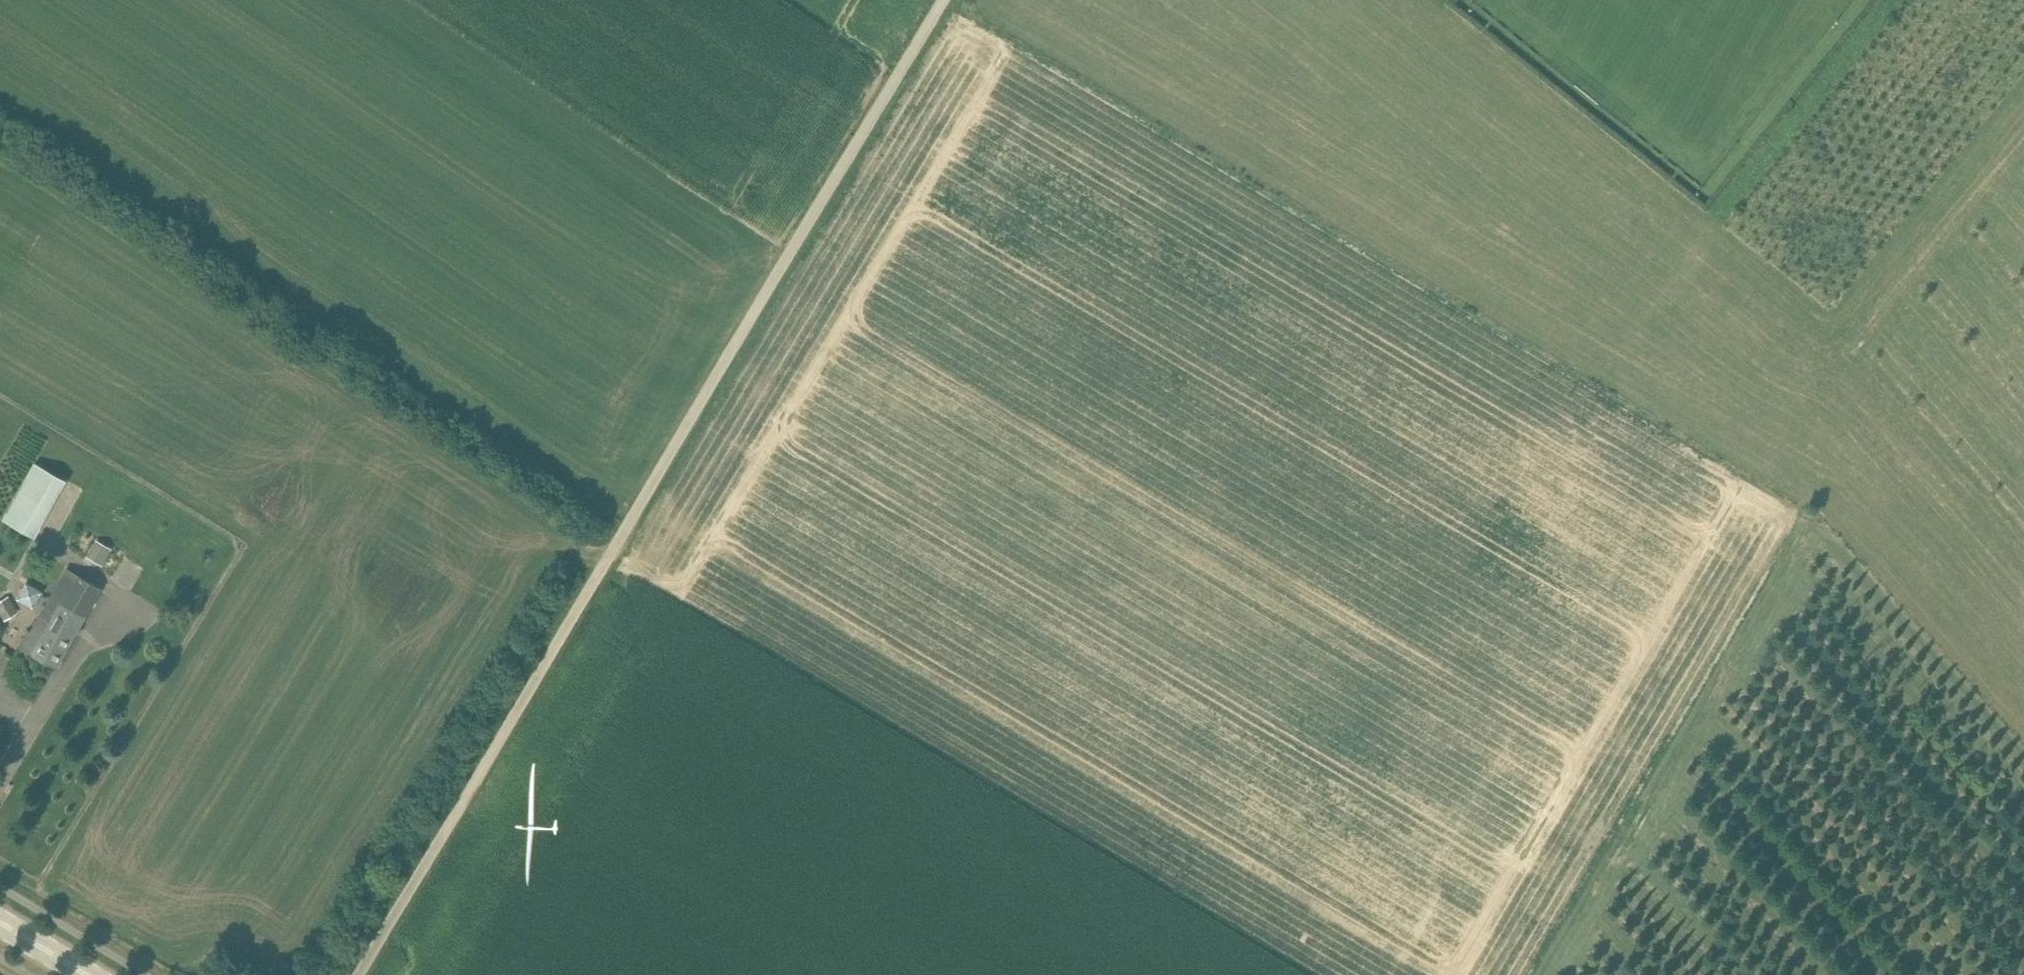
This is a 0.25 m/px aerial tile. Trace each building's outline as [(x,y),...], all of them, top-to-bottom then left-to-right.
[(7,520),(43,535),(68,474),(32,459),(7,520)] [(104,563),(113,546),(96,536),(86,554),(104,563)] [(55,614),(79,627),(102,588),(65,570),(41,615),(51,620),(55,614)] [(17,599),(35,607),(43,589),(25,582),(17,599)] [(0,601),(0,611),(2,618),(17,613),(12,597),(0,601)] [(57,668),(79,627),(55,614),(51,620),(41,615),(31,632),(28,630),(19,647),(57,668)]
